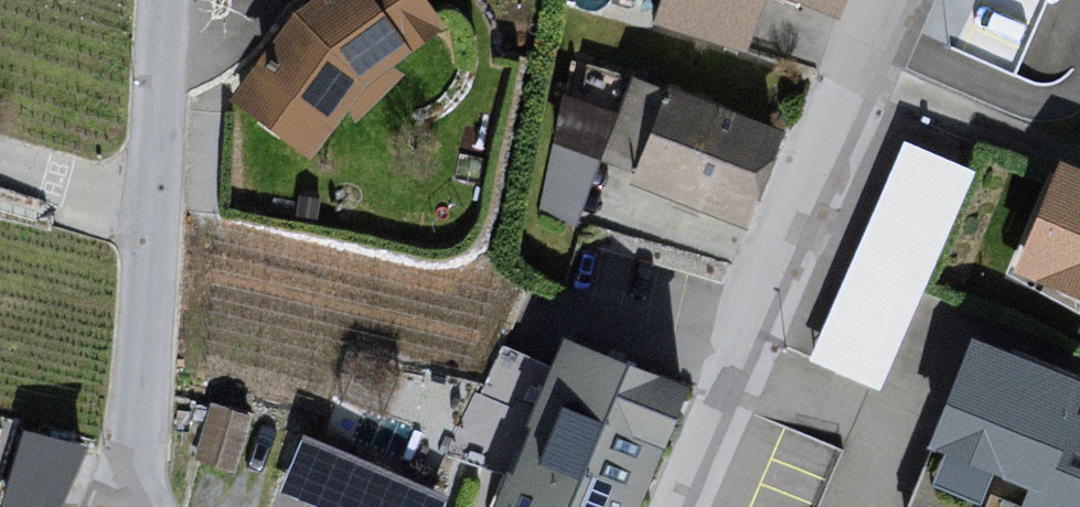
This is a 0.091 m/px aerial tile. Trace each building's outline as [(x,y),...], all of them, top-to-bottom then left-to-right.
[(231,108),(303,163),(347,128),(357,140),(402,92),(396,85),(455,39),(424,0),(331,0),(291,29),(231,108)] [(654,35),(744,68),(773,1),(841,29),(854,0),(670,0),(654,35)] [(570,87),(539,201),(583,212),(613,99),(570,87)] [(672,94),(638,185),(746,236),(783,140),(672,94)] [(900,126),(811,351),(884,379),(972,154),(900,126)] [(1014,289),(1079,317),(1079,181),(1064,174),(1014,289)] [(496,506),(644,506),(692,395),(565,349),(496,506)] [(974,349),(912,506),(1079,506),(1079,388),(974,349)] [(210,397),(203,446),(234,450),(241,401),(210,397)] [(345,506),(438,506),(449,481),(304,421),(279,480),(345,506)] [(27,442),(8,506),(66,506),(86,457),(27,442)]
